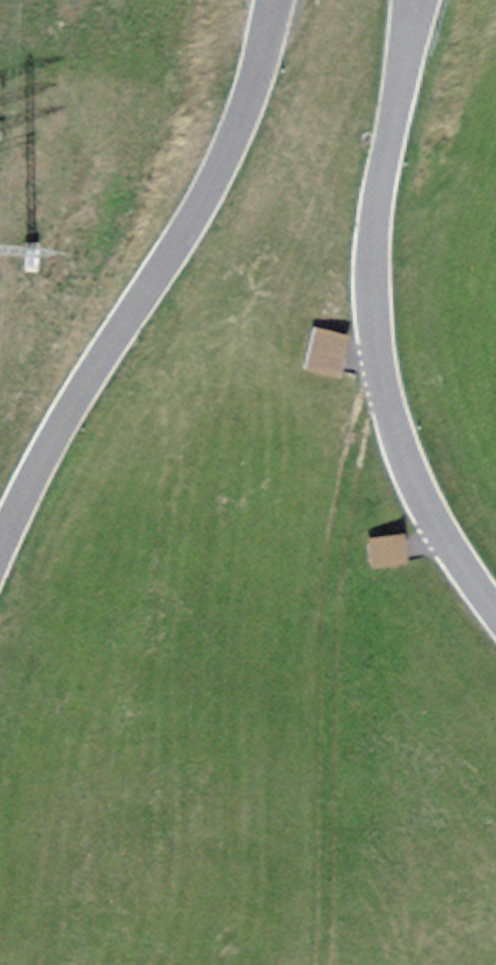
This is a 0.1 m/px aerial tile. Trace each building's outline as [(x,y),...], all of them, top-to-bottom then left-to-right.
[(348,339),(318,332),(309,368),(339,375),(348,339)] [(403,537),(373,541),(376,565),(406,561),(403,537)]
